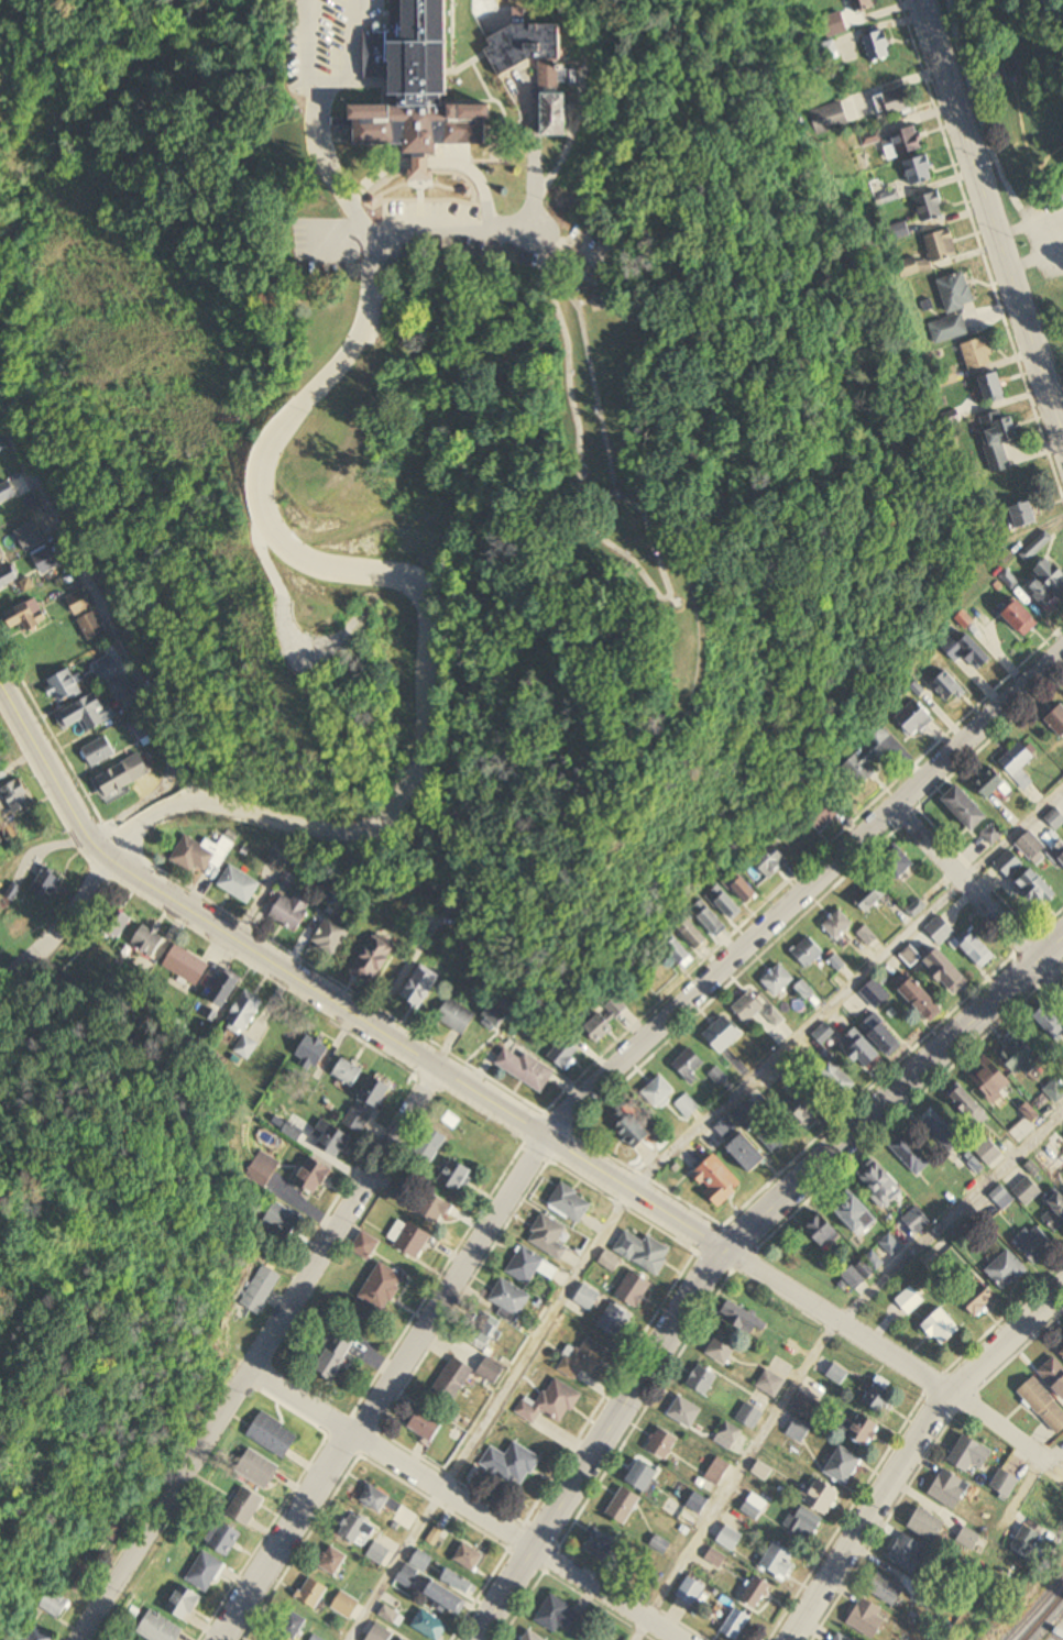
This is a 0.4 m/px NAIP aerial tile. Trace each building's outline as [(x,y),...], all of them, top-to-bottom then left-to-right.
[(351,104),(351,120),(359,120),(358,144),(409,145),(409,154),(443,155),(444,144),(494,144),(494,104),(451,103),(453,0),(409,0),(408,42),(393,41),(392,105),(351,104)] [(875,0),(851,0),(851,11),(875,9),(875,0)] [(567,25),(493,26),(494,64),(568,62),(567,25)] [(894,56),(886,30),(863,38),(871,64),(894,56)] [(839,58),(834,40),(815,46),(821,64),(839,58)] [(570,87),(570,67),(541,67),(541,87),(570,87)] [(875,98),(883,120),(915,108),(907,86),(875,98)] [(545,135),(572,136),(573,92),(545,91),(545,135)] [(815,136),(849,127),(843,102),(809,111),(815,136)] [(925,149),(917,126),(880,139),(888,162),(925,149)] [(861,136),(863,146),(881,141),(879,132),(861,136)] [(903,164),(912,188),(936,179),(927,155),(903,164)] [(945,218),(941,193),(915,198),(920,223),(945,218)] [(958,257),(953,231),(926,236),(931,263),(958,257)] [(899,265),(902,278),(931,271),(927,258),(899,265)] [(976,304),(965,272),(937,282),(949,314),(976,304)] [(928,326),(936,346),(970,333),(962,313),(928,326)] [(961,346),(971,373),(997,363),(987,337),(961,346)] [(987,402),(1007,397),(1002,373),(982,378),(987,402)] [(1012,418),(1004,420),(1002,411),(981,417),(989,446),(983,448),(991,475),(1012,469),(1005,442),(1017,439),(1012,418)] [(0,504),(16,496),(8,481),(0,485),(0,504)] [(1018,529),(1040,522),(1032,499),(1011,506),(1018,529)] [(1020,556),(1027,563),(1053,539),(1046,532),(1020,556)] [(59,567),(49,547),(31,555),(42,575),(59,567)] [(1049,613),(1062,598),(1062,572),(1048,558),(1035,572),(1040,577),(1027,592),(1049,613)] [(21,581),(15,567),(0,574),(0,590),(21,581)] [(65,598),(75,617),(93,608),(83,589),(65,598)] [(13,631),(22,626),(28,635),(50,623),(36,599),(5,617),(13,631)] [(1041,624),(1020,601),(1005,615),(1025,638),(1041,624)] [(77,620),(88,643),(106,633),(94,611),(77,620)] [(983,672),(992,656),(949,634),(940,650),(983,672)] [(83,693),(70,670),(46,683),(59,707),(83,693)] [(931,684),(950,708),(967,695),(949,670),(931,684)] [(116,720),(101,692),(55,717),(64,732),(83,722),(90,734),(116,720)] [(896,718),(915,738),(934,720),(915,700),(896,718)] [(1062,738),(1062,710),(1060,707),(1046,721),(1062,738)] [(846,769),(865,790),(881,774),(873,766),(884,756),(878,750),(892,737),(878,723),(865,735),(873,744),(846,769)] [(81,750),(92,769),(116,754),(106,737),(81,750)] [(1031,781),(1022,772),(1037,757),(1021,742),(1001,763),(1025,787),(1031,781)] [(104,801),(147,781),(137,758),(94,778),(104,801)] [(1009,786),(995,769),(976,784),(989,801),(1009,786)] [(35,804),(21,779),(1,790),(15,815),(35,804)] [(975,833),(991,816),(959,784),(943,801),(975,833)] [(822,834),(846,810),(828,792),(804,816),(822,834)] [(1062,825),(1062,816),(1056,808),(1044,818),(1055,831),(1062,825)] [(982,835),(992,846),(1004,834),(993,824),(982,835)] [(1035,865),(1049,850),(1031,831),(1016,846),(1035,865)] [(192,874),(196,867),(205,873),(210,864),(220,870),(235,843),(222,836),(217,845),(206,840),(203,845),(184,835),(169,861),(192,874)] [(790,862),(770,841),(751,858),(771,880),(790,862)] [(1062,864),(1062,844),(1061,841),(1051,851),(1062,864)] [(281,873),(291,855),(273,845),(264,863),(281,873)] [(884,863),(901,881),(918,865),(901,847),(884,863)] [(1024,867),(1013,850),(997,861),(1007,877),(1024,867)] [(247,905),(261,884),(231,864),(217,885),(247,905)] [(52,903),(63,877),(43,868),(32,894),(52,903)] [(731,877),(737,883),(732,888),(751,906),(761,896),(737,871),(731,877)] [(1033,912),(1052,896),(1032,872),(1012,889),(1033,912)] [(889,893),(874,879),(854,901),(868,915),(889,893)] [(745,911),(718,885),(707,896),(734,922),(745,911)] [(292,902),(284,896),(269,917),(294,934),(314,905),(297,894),(292,902)] [(692,910),(719,938),(729,928),(702,900),(692,910)] [(99,927),(121,939),(133,919),(111,906),(99,927)] [(854,924),(839,909),(821,926),(837,942),(854,924)] [(925,930),(942,946),(956,931),(939,915),(925,930)] [(676,926),(701,952),(712,942),(687,916),(676,926)] [(334,958),(351,932),(328,917),(311,943),(334,958)] [(131,943),(154,959),(167,941),(144,925),(131,943)] [(376,987),(397,946),(374,934),(353,975),(376,987)] [(662,945),(686,969),(696,959),(672,934),(662,945)] [(983,969),(997,956),(976,934),(962,947),(983,969)] [(824,953),(810,936),(792,952),(806,969),(824,953)] [(209,966),(177,944),(163,966),(195,988),(209,966)] [(922,958),(912,946),(901,954),(911,967),(922,958)] [(926,961),(954,996),(970,983),(942,948),(926,961)] [(795,982),(783,964),(761,979),(773,996),(795,982)] [(441,978),(421,966),(398,1005),(418,1017),(441,978)] [(224,1010),(244,980),(228,969),(208,1000),(224,1010)] [(900,991),(932,1023),(945,1010),(913,978),(900,991)] [(893,998),(874,979),(860,992),(879,1012),(893,998)] [(795,988),(807,1000),(815,992),(803,980),(795,988)] [(226,1023),(246,1034),(265,1001),(246,990),(226,1023)] [(748,1025),(765,1008),(749,992),(732,1010),(748,1025)] [(613,1025),(630,1008),(617,996),(602,1011),(603,1012),(585,1029),(600,1044),(616,1028),(613,1025)] [(478,1015),(449,999),(437,1021),(465,1037),(478,1015)] [(1056,1041),(1062,1035),(1062,1018),(1047,1000),(1032,1013),(1056,1041)] [(495,1002),(484,1016),(502,1031),(514,1016),(495,1002)] [(775,1027),(783,1019),(773,1010),(766,1017),(775,1027)] [(703,1037),(722,1055),(743,1034),(725,1015),(703,1037)] [(892,1058),(905,1045),(875,1015),(862,1028),(892,1058)] [(836,1036),(825,1023),(804,1041),(816,1054),(836,1036)] [(870,1073),(886,1058),(858,1029),(843,1043),(870,1073)] [(1022,1079),(1040,1063),(1012,1030),(993,1047),(1022,1079)] [(313,1074),(332,1050),(312,1035),(293,1058),(313,1074)] [(248,1061),(258,1045),(244,1036),(234,1053),(248,1061)] [(567,1072),(582,1051),(564,1037),(548,1058),(567,1072)] [(699,1079),(694,1075),(706,1063),(691,1047),(672,1066),(692,1086),(699,1079)] [(522,1059),(506,1048),(496,1065),(543,1094),(556,1073),(526,1054),(522,1059)] [(994,1102),(1013,1083),(986,1057),(967,1075),(994,1102)] [(353,1089),(365,1072),(345,1058),(333,1075),(353,1089)] [(832,1058),(818,1072),(844,1099),(858,1085),(832,1058)] [(660,1109),(677,1092),(661,1075),(643,1092),(660,1109)] [(1057,1081),(1044,1092),(1055,1104),(1062,1096),(1062,1088),(1057,1081)] [(977,1126),(989,1116),(960,1084),(948,1094),(977,1126)] [(675,1106),(688,1119),(700,1108),(687,1094),(675,1106)] [(750,1099),(733,1116),(750,1134),(768,1117),(750,1099)] [(342,1124),(361,1136),(374,1117),(355,1105),(342,1124)] [(949,1152),(961,1140),(933,1111),(920,1122),(949,1152)] [(636,1151),(653,1135),(632,1114),(616,1131),(636,1151)] [(354,1139),(324,1119),(313,1135),(321,1141),(318,1146),(340,1161),(354,1139)] [(759,1137),(774,1155),(793,1138),(778,1120),(759,1137)] [(932,1163),(902,1134),(888,1148),(917,1177),(932,1163)] [(411,1158),(429,1169),(443,1146),(425,1135),(411,1158)] [(729,1149),(755,1175),(769,1161),(743,1135),(729,1149)] [(1002,1155),(988,1140),(975,1152),(989,1167),(1002,1155)] [(1052,1145),(1036,1157),(1048,1173),(1062,1161),(1062,1160),(1052,1145)] [(281,1165),(261,1152),(246,1176),(265,1189),(281,1165)] [(723,1208),(745,1185),(715,1156),(692,1178),(723,1208)] [(333,1174),(313,1158),(294,1181),(313,1197),(333,1174)] [(478,1173),(453,1159),(440,1182),(465,1196),(478,1173)] [(902,1198),(881,1161),(861,1173),(881,1210),(902,1198)] [(1027,1206),(1042,1192),(1028,1178),(1013,1192),(1027,1206)] [(595,1205),(563,1184),(548,1206),(581,1227),(595,1205)] [(1013,1202),(1001,1186),(990,1195),(1002,1211),(1013,1202)] [(919,1204),(934,1219),(949,1204),(934,1189),(919,1204)] [(442,1227),(455,1205),(428,1190),(415,1212),(442,1227)] [(1053,1209),(1043,1220),(1056,1232),(1062,1225),(1062,1196),(1056,1190),(1045,1201),(1053,1209)] [(861,1238),(879,1221),(855,1196),(837,1213),(861,1238)] [(304,1221),(277,1202),(260,1226),(287,1245),(304,1221)] [(932,1221),(917,1207),(903,1220),(918,1235),(932,1221)] [(808,1230),(825,1249),(841,1234),(824,1215),(808,1230)] [(565,1261),(570,1248),(562,1245),(569,1229),(541,1216),(528,1245),(565,1261)] [(1055,1246),(1035,1223),(1014,1242),(1034,1265),(1055,1246)] [(892,1257),(907,1244),(894,1230),(879,1243),(892,1257)] [(614,1252),(658,1276),(672,1251),(648,1237),(645,1242),(626,1231),(614,1252)] [(374,1254),(372,1246),(366,1248),(368,1255),(374,1254)] [(530,1287),(540,1272),(553,1281),(559,1271),(523,1248),(507,1273),(530,1287)] [(885,1264),(872,1250),(843,1278),(856,1292),(885,1264)] [(1005,1291),(1027,1270),(1008,1250),(986,1271),(1005,1291)] [(359,1298),(385,1314),(406,1279),(381,1263),(359,1298)] [(283,1276),(262,1266),(242,1307),(263,1317),(283,1276)] [(652,1284),(630,1272),(616,1297),(638,1309),(652,1284)] [(490,1303),(504,1309),(501,1316),(518,1324),(532,1296),(501,1281),(490,1303)] [(978,1318),(997,1299),(981,1283),(962,1302),(978,1318)] [(575,1301),(590,1312),(601,1297),(586,1286),(575,1301)] [(925,1301),(911,1286),(896,1301),(909,1315),(925,1301)] [(757,1340),(767,1323),(725,1298),(715,1315),(757,1340)] [(633,1316),(613,1303),(597,1327),(617,1340),(633,1316)] [(943,1348),(963,1329),(942,1308),(923,1327),(943,1348)] [(502,1323),(483,1312),(466,1341),(486,1352),(502,1323)] [(350,1332),(347,1338),(337,1333),(315,1371),(335,1382),(350,1355),(376,1370),(386,1352),(350,1332)] [(725,1367),(739,1344),(720,1332),(706,1355),(725,1367)] [(580,1351),(571,1346),(557,1370),(577,1382),(580,1378),(589,1383),(609,1351),(588,1338),(580,1351)] [(1055,1357),(1039,1373),(1062,1397),(1062,1365),(1055,1357)] [(475,1372),(455,1358),(434,1390),(454,1404),(475,1372)] [(479,1376),(498,1386),(508,1369),(488,1359),(479,1376)] [(719,1377),(700,1365),(687,1385),(706,1397),(719,1377)] [(786,1382),(767,1369),(755,1387),(775,1400),(786,1382)] [(515,1413),(534,1425),(542,1412),(563,1424),(581,1395),(554,1378),(537,1405),(525,1397),(515,1413)] [(1059,1436),(1062,1432),(1062,1409),(1034,1378),(1018,1392),(1059,1436)] [(790,1408),(809,1420),(819,1404),(801,1392),(790,1408)] [(703,1410),(679,1396),(668,1415),(691,1429),(703,1410)] [(754,1430),(764,1412),(746,1402),(736,1420),(754,1430)] [(433,1445),(447,1424),(422,1407),(408,1428),(433,1445)] [(859,1446),(879,1433),(864,1410),(844,1423),(859,1446)] [(247,1437),(286,1461),(301,1437),(262,1413),(247,1437)] [(801,1444),(813,1427),(797,1417),(786,1434),(801,1444)] [(730,1453),(743,1433),(726,1422),(713,1441),(730,1453)] [(646,1449),(665,1461),(678,1440),(660,1428),(646,1449)] [(949,1463),(971,1473),(974,1466),(984,1471),(995,1450),(963,1435),(949,1463)] [(491,1447),(479,1468),(521,1492),(541,1459),(515,1443),(507,1456),(491,1447)] [(863,1460),(840,1446),(824,1473),(847,1487),(863,1460)] [(236,1473),(268,1492),(282,1469),(250,1450),(236,1473)] [(718,1487),(731,1465),(718,1457),(704,1479),(718,1487)] [(647,1495),(660,1472),(639,1459),(625,1483),(647,1495)] [(971,1485),(945,1469),(929,1495),(955,1511),(971,1485)] [(1009,1500),(1021,1481),(1002,1469),(990,1488),(1009,1500)] [(842,1494),(819,1480),(805,1503),(828,1517),(842,1494)] [(402,1505),(371,1483),(360,1500),(381,1514),(387,1505),(397,1513),(402,1505)] [(606,1515),(625,1526),(642,1499),(623,1487),(606,1515)] [(250,1528),(265,1501),(243,1489),(228,1516),(250,1528)] [(699,1514),(708,1501),(696,1493),(688,1506),(699,1514)] [(740,1512),(759,1522),(769,1503),(751,1493),(740,1512)] [(783,1525),(811,1543),(825,1521),(798,1503),(783,1525)] [(909,1530),(938,1543),(948,1523),(919,1510),(909,1530)] [(369,1520),(352,1512),(340,1535),(365,1547),(372,1533),(364,1530),(369,1520)] [(207,1545),(230,1559),(244,1536),(221,1522),(207,1545)] [(446,1533),(437,1526),(427,1540),(436,1547),(446,1533)] [(743,1536),(726,1526),(717,1542),(733,1552),(743,1536)] [(1044,1536),(1025,1526),(1013,1551),(1032,1560),(1044,1536)] [(975,1552),(983,1537),(965,1527),(957,1542),(975,1552)] [(611,1566),(623,1547),(598,1530),(585,1550),(611,1566)] [(888,1563),(918,1575),(930,1547),(900,1535),(888,1563)] [(366,1556),(382,1566),(391,1552),(376,1542),(366,1556)] [(452,1558),(473,1573),(485,1556),(463,1542),(452,1558)] [(764,1572),(790,1578),(796,1550),(770,1544),(764,1572)] [(350,1557),(333,1545),(319,1566),(336,1577),(350,1557)] [(725,1558),(712,1549),(700,1566),(713,1576),(725,1558)] [(187,1580),(211,1593),(226,1565),(202,1552),(187,1580)] [(397,1580),(409,1588),(419,1572),(407,1564),(397,1580)] [(470,1596),(477,1585),(448,1567),(441,1578),(470,1596)] [(897,1608),(908,1592),(879,1573),(868,1590),(897,1608)] [(317,1609),(330,1589),(311,1576),(297,1597),(317,1609)] [(698,1612),(713,1593),(689,1576),(675,1595),(698,1612)] [(772,1585),(755,1577),(741,1602),(758,1611),(772,1585)] [(425,1594),(460,1615),(468,1601),(433,1580),(425,1594)] [(204,1600),(185,1584),(168,1606),(186,1621),(204,1600)] [(60,1621),(72,1603),(52,1589),(40,1607),(60,1621)] [(331,1608),(351,1620),(361,1602),(342,1590),(331,1608)] [(573,1634),(585,1616),(552,1594),(534,1620),(555,1633),(560,1625),(573,1634)] [(864,1598),(847,1624),(874,1639),(886,1621),(879,1616),(883,1610),(864,1598)] [(403,1618),(387,1605),(380,1613),(396,1626),(403,1618)] [(295,1639),(297,1639),(310,1620),(290,1608),(277,1629),(295,1639)] [(423,1608),(410,1626),(431,1639),(439,1639),(449,1626),(423,1608)] [(733,1639),(738,1639),(752,1618),(737,1608),(721,1632),(733,1639)] [(147,1639),(180,1639),(185,1630),(150,1610),(136,1634),(147,1639)] [(393,1635),(376,1623),(365,1639),(390,1639),(393,1635)] [(55,1638),(29,1624),(20,1639),(54,1639),(55,1638)] [(529,1629),(522,1639),(546,1639),(529,1629)]
